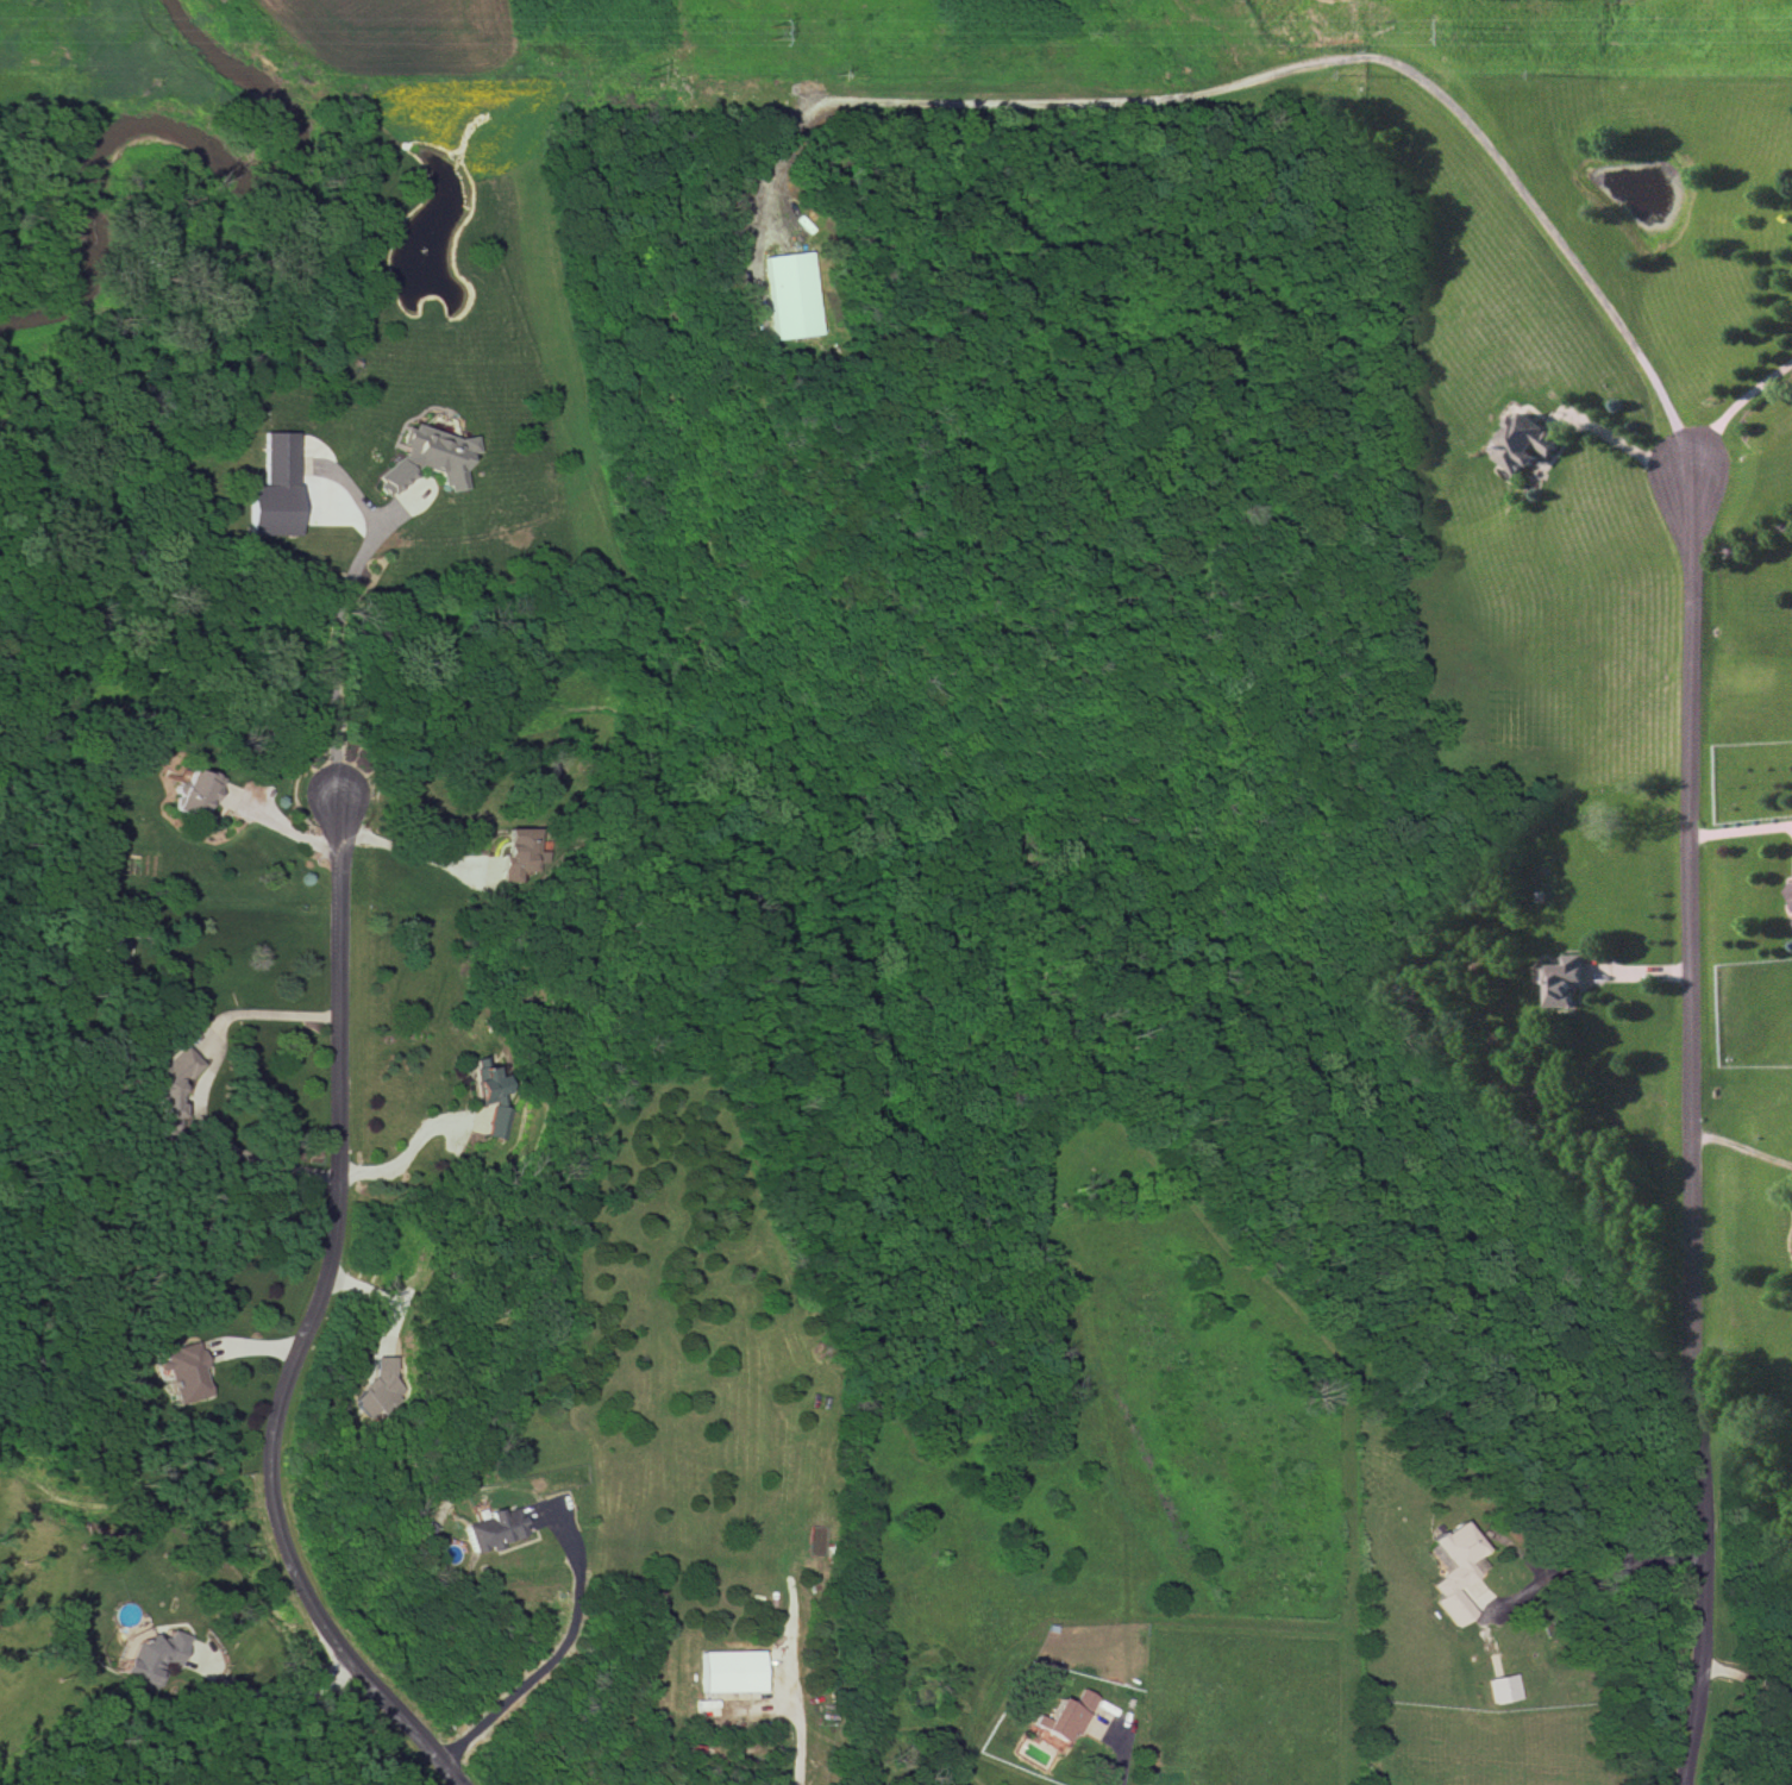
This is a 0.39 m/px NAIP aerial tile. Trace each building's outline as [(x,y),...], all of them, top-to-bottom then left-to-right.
[(772,340),(820,334),(810,251),(762,257),(772,340)] [(1550,458),(1564,437),(1521,408),(1490,454),(1519,473),(1527,462),(1533,466),(1542,453),(1550,458)] [(398,457),(386,458),(383,471),(372,472),(374,491),(408,484),(413,466),(435,472),(437,487),(449,490),(462,489),(460,473),(465,453),(474,452),(472,436),(456,437),(414,426),(402,427),(399,437),(400,448),(398,457)] [(243,485),(243,535),(292,535),(292,432),(259,432),(259,485),(243,485)] [(200,822),(217,778),(186,766),(169,810),(200,822)] [(498,828),(498,882),(518,882),(518,870),(533,870),(533,828),(498,828)] [(1576,1006),(1576,983),(1586,983),(1586,953),(1566,954),(1567,963),(1547,963),(1548,1007),(1576,1006)] [(191,1072),(189,1052),(148,1056),(155,1133),(178,1131),(173,1073),(191,1072)] [(504,1140),(511,1109),(500,1106),(506,1077),(493,1074),(494,1068),(483,1066),(480,1081),(472,1079),(467,1103),(482,1107),(478,1125),(470,1123),(468,1131),(504,1140)] [(207,1394),(191,1341),(171,1346),(170,1343),(158,1347),(162,1361),(151,1364),(156,1379),(165,1377),(173,1404),(207,1394)] [(368,1420),(386,1401),(392,1406),(410,1387),(382,1360),(346,1399),(368,1420)] [(460,1524),(468,1553),(524,1536),(515,1507),(496,1512),(494,1507),(481,1512),(483,1517),(460,1524)] [(1453,1627),(1492,1598),(1465,1562),(1482,1550),(1459,1520),(1423,1547),(1442,1574),(1430,1583),(1439,1595),(1433,1599),(1453,1627)] [(184,1636),(164,1630),(161,1641),(132,1632),(118,1677),(157,1689),(164,1663),(175,1666),(184,1636)] [(762,1651),(700,1652),(700,1692),(763,1691),(762,1651)] [(1486,1679),(1492,1704),(1517,1698),(1512,1673),(1486,1679)] [(1071,1704),(1087,1712),(1096,1696),(1080,1688),(1071,1704)] [(1037,1739),(1062,1749),(1068,1732),(1076,1735),(1086,1710),(1053,1698),(1037,1739)]
